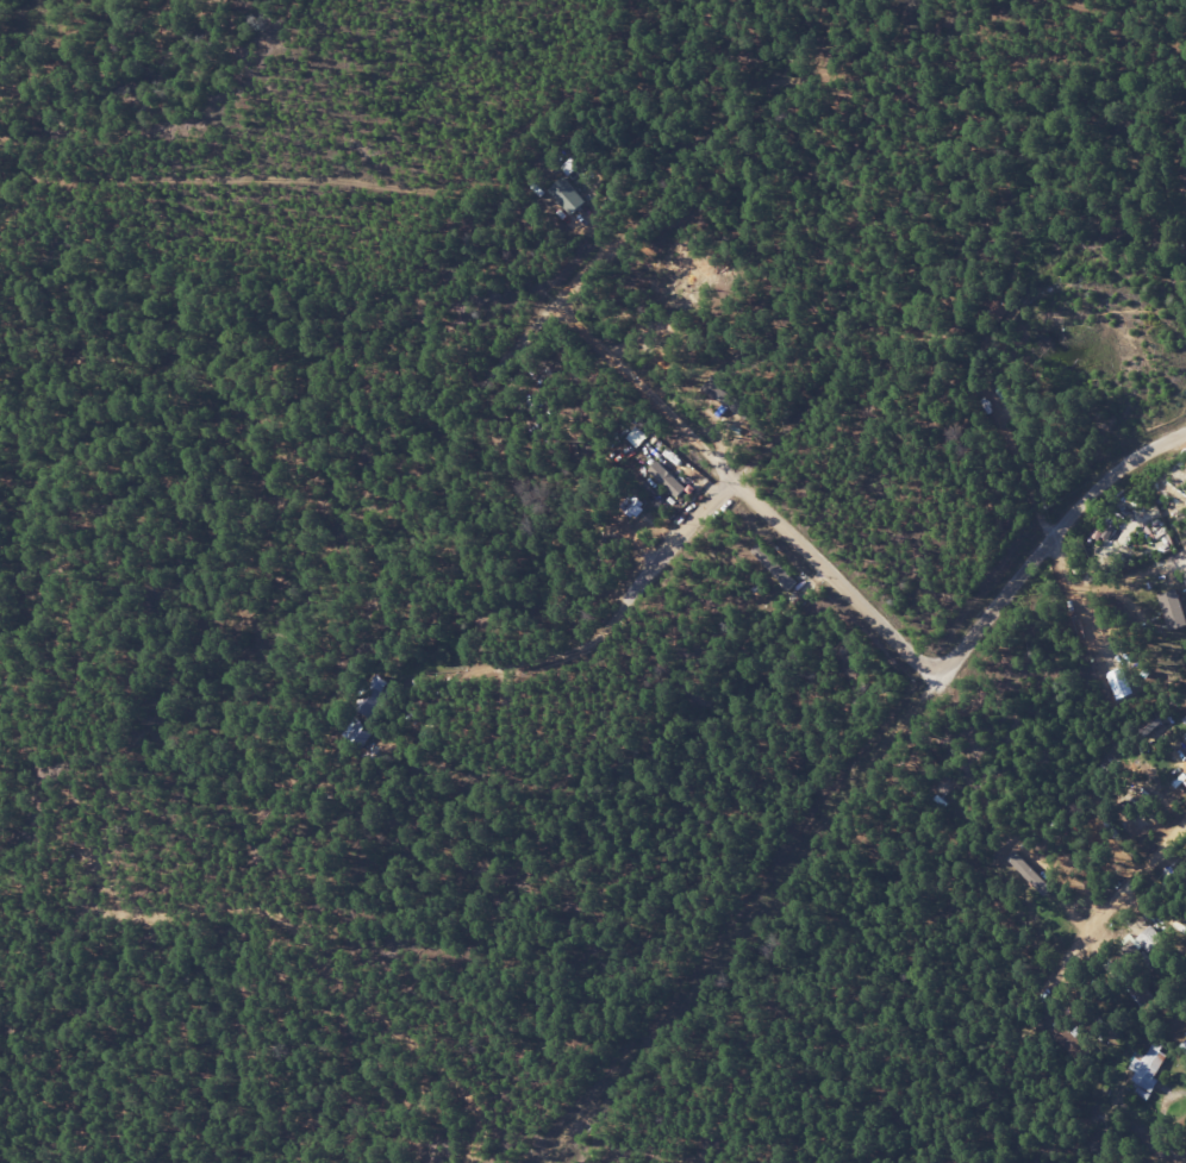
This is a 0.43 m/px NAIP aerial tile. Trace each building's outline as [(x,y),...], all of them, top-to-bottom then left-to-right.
[(685,488),(657,459),(647,469),(675,498),(685,488)] [(1104,673),(1114,699),(1132,692),(1122,666),(1104,673)] [(1185,1054),(1185,1036),(1177,1044),(1185,1054)] [(1128,1080),(1150,1092),(1158,1079),(1153,1077),(1166,1055),(1158,1050),(1162,1043),(1154,1038),(1136,1068),(1136,1067),(1128,1080)]
